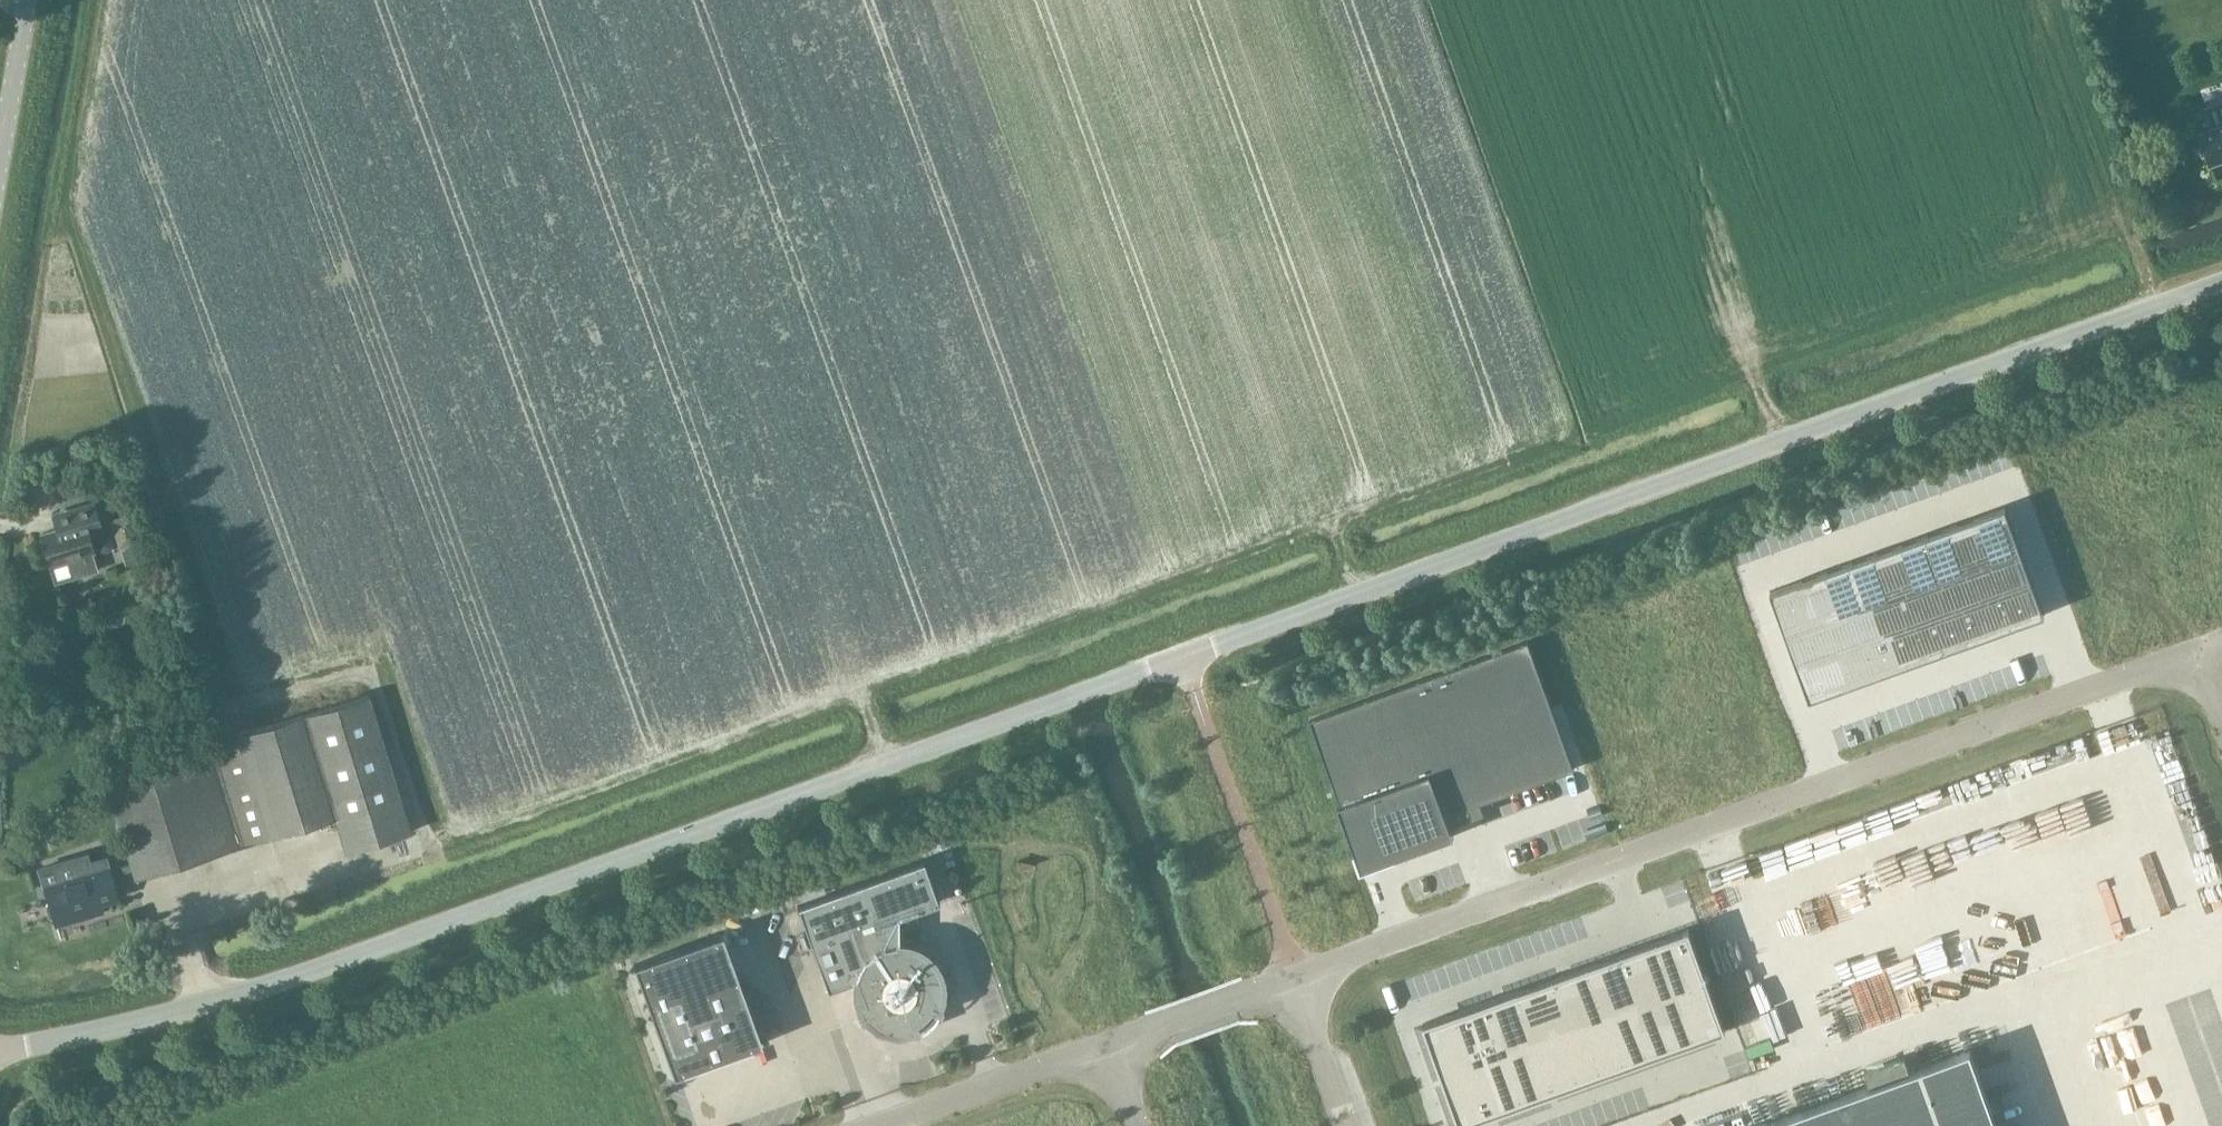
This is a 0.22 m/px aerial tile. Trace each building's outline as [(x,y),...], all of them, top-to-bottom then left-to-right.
[(2199,134),(2210,166),(2221,161),(2221,126),(2199,134)] [(97,570),(92,553),(93,553),(87,531),(99,527),(92,502),(66,510),(71,524),(40,533),(49,564),(68,558),(73,577),(97,570)] [(2007,506),(1771,592),(1813,701),(2048,615),(2007,506)] [(137,547),(122,552),(126,566),(142,562),(137,547)] [(1528,641),(1310,720),(1340,804),(1338,804),(1361,869),(1454,836),(1446,815),(1574,769),(1528,641)] [(410,830),(400,798),(368,694),(228,736),(232,752),(107,791),(134,878),(335,817),(344,851),(410,830)] [(133,762),(116,767),(120,778),(136,773),(133,762)] [(26,832),(20,846),(37,852),(42,838),(26,832)] [(71,910),(117,898),(107,864),(95,868),(91,852),(37,868),(47,901),(43,906),(48,917),(52,919),(54,925),(74,919),(71,910)] [(922,860),(796,905),(826,989),(852,980),(859,1000),(855,1002),(855,1003),(859,1012),(866,1020),(874,1026),(882,1030),(892,1032),(902,1032),(909,1030),(912,1029),(913,1034),(919,1032),(915,1022),(920,1019),(926,1013),(929,1009),(939,1013),(942,1008),(937,1006),(939,1003),(941,996),(942,987),(941,977),(937,968),(932,959),(925,952),(917,947),(907,944),(897,942),(897,916),(937,902),(922,860)] [(719,932),(631,963),(673,1079),(761,1048),(719,932)] [(1680,934),(1650,945),(1668,994),(1669,994),(1698,983),(1680,934)] [(1650,945),(1619,956),(1637,1005),(1648,1001),(1668,994),(1650,945)] [(1619,956),(1586,969),(1604,1018),(1626,1010),(1637,1005),(1619,956)] [(1586,969),(1555,980),(1573,1029),(1582,1025),(1604,1018),(1586,969)] [(1555,980),(1523,991),(1541,1040),(1560,1034),(1573,1029),(1555,980)] [(1698,983),(1669,994),(1687,1042),(1716,1032),(1698,983)] [(1523,991),(1491,1003),(1509,1052),(1538,1042),(1541,1040),(1523,991)] [(1668,994),(1648,1001),(1666,1050),(1687,1042),(1669,994),(1668,994)] [(1637,1005),(1626,1010),(1644,1058),(1666,1050),(1648,1001),(1637,1005)] [(1491,1003),(1460,1015),(1478,1064),(1507,1053),(1509,1052),(1491,1003)] [(1626,1010),(1604,1018),(1622,1066),(1644,1058),(1626,1010)] [(1460,1015),(1430,1025),(1448,1074),(1476,1064),(1478,1064),(1460,1015)] [(1604,1018),(1582,1025),(1601,1076),(1622,1068),(1622,1066),(1604,1018)] [(1573,1029),(1560,1034),(1578,1084),(1601,1076),(1582,1025),(1573,1029)] [(1542,1040),(1538,1042),(1557,1094),(1579,1086),(1578,1084),(1560,1034),(1542,1040)] [(1509,1052),(1507,1053),(1526,1105),(1557,1094),(1538,1042),(1509,1052)] [(1478,1064),(1476,1064),(1495,1118),(1527,1106),(1526,1105),(1507,1053),(1478,1064)] [(1785,1125),(1993,1125),(1968,1058),(1785,1125)] [(1448,1074),(1466,1125),(1473,1125),(1495,1118),(1476,1064),(1448,1074)]
